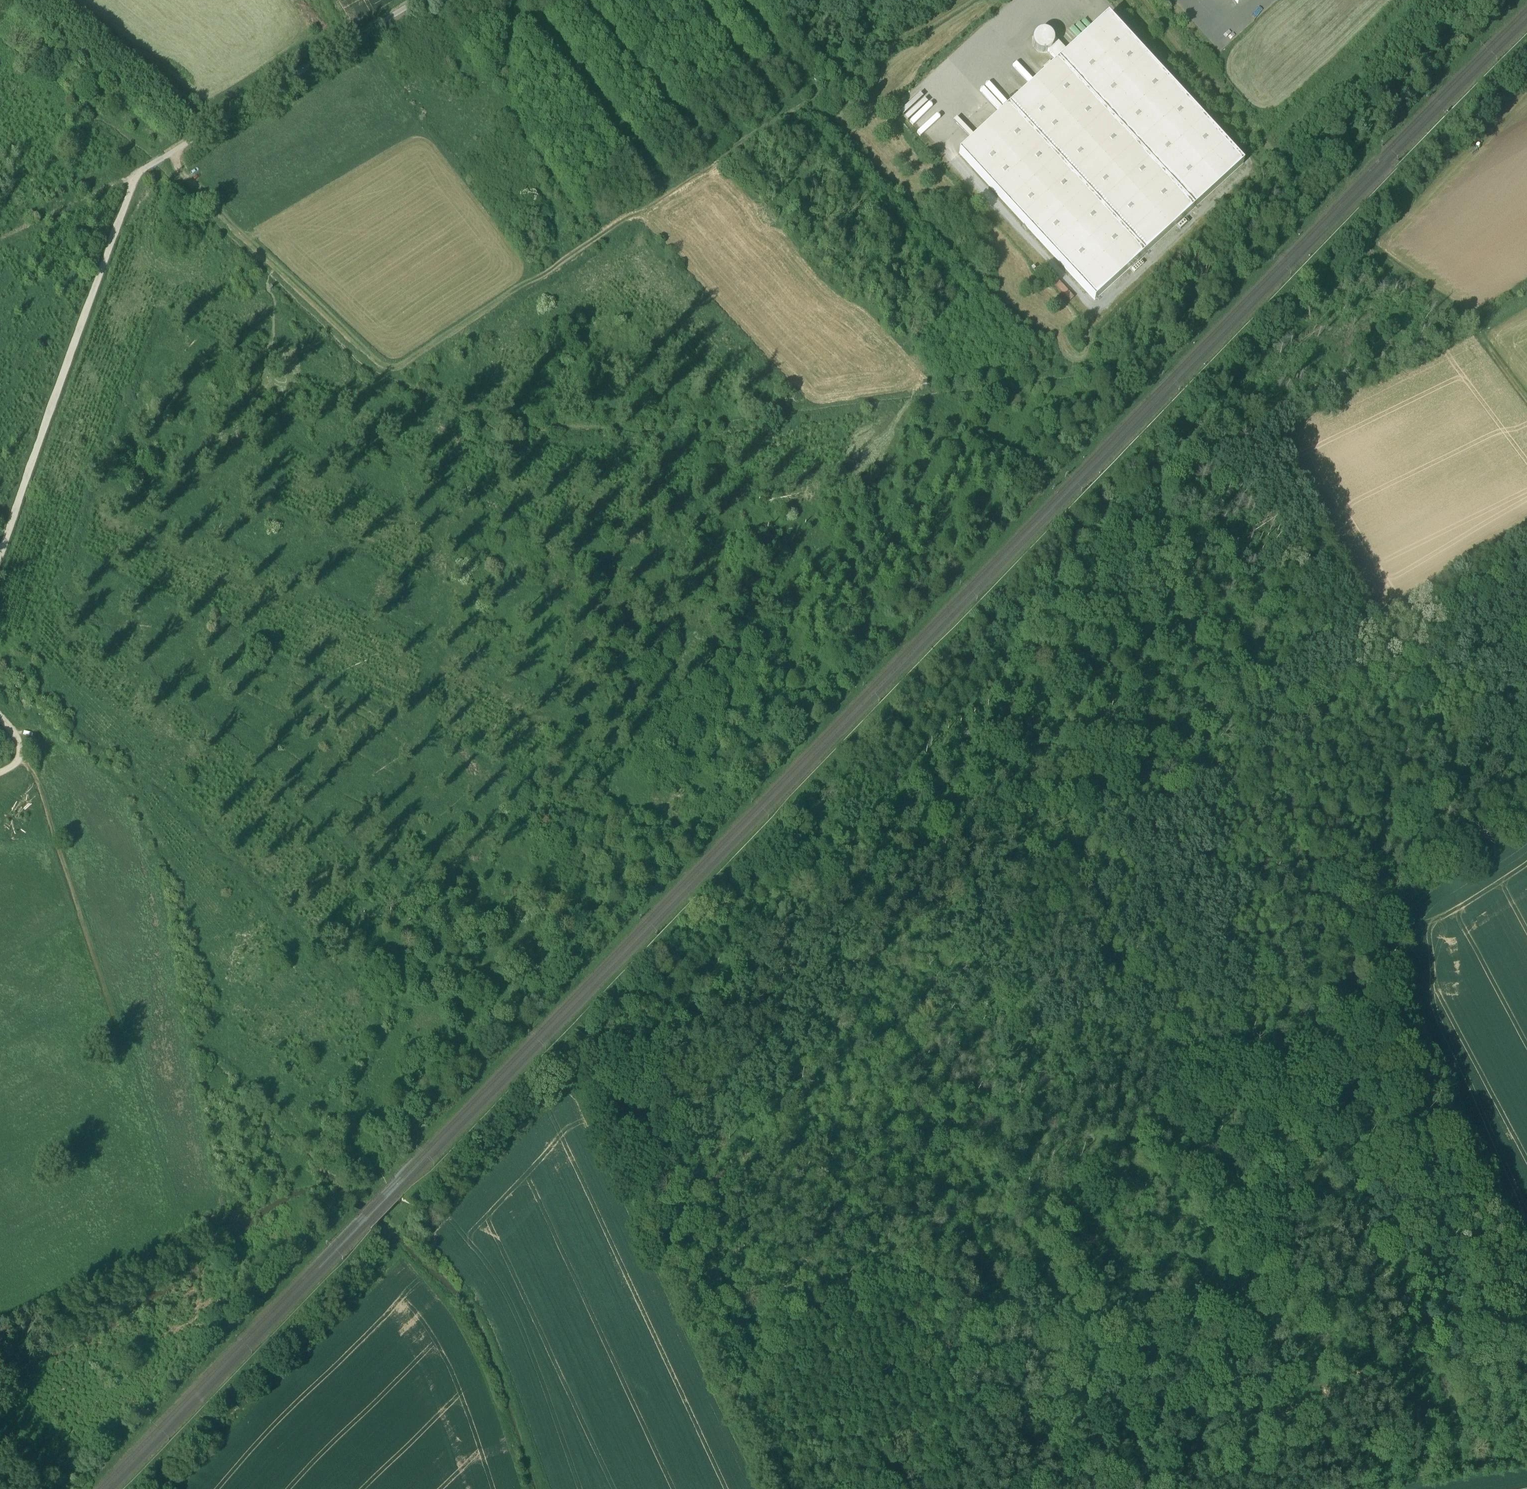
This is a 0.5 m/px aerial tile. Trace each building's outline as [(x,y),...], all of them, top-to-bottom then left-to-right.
[(959,152),(1094,301),(1243,166),(1108,17),(1068,53),(1058,63),(959,152)] [(1048,52),(1052,49),(1054,44),(1054,40),(1053,36),(1052,35),(1048,32),(1043,31),(1039,33),(1035,36),(1033,40),(1033,45),(1036,49),(1039,52),(1044,53),(1048,52)] [(1048,52),(1058,63),(1068,53),(1053,36),(1054,40),(1054,44),(1052,49),(1048,52)]
